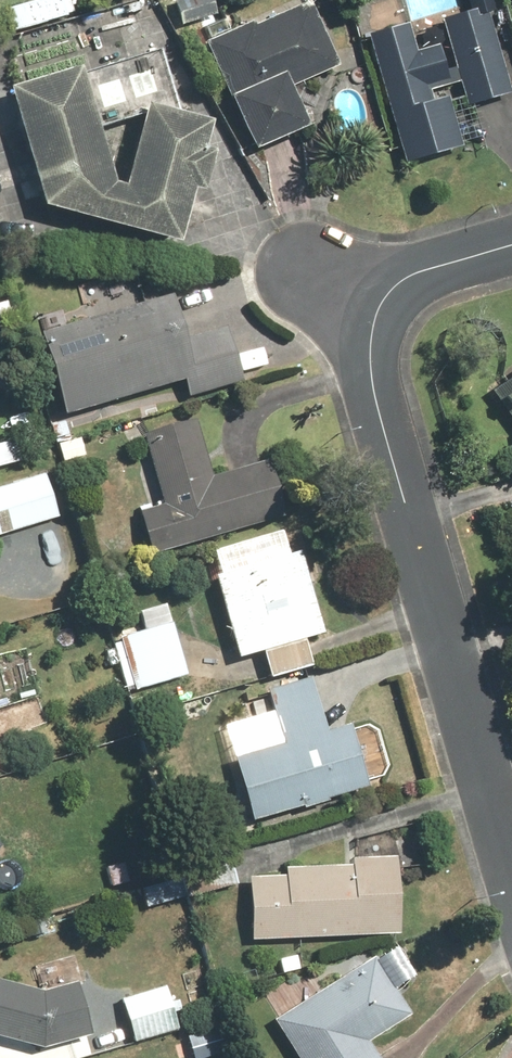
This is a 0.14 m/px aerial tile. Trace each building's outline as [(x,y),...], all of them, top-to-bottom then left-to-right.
[(5,11),(11,34),(80,16),(76,0),(46,0),(5,11)] [(370,30),(409,159),(467,141),(457,109),(511,93),(511,80),(492,14),(496,13),(492,0),(474,0),(477,10),(446,19),(447,23),(415,33),(410,18),(370,30)] [(245,21),(198,42),(221,95),(218,97),(242,150),(297,126),(281,90),(333,67),(303,1),(247,26),(245,21)] [(161,244),(178,185),(191,189),(201,153),(188,149),(196,123),(132,104),(109,186),(96,182),(65,68),(0,86),(0,111),(26,205),(161,244)] [(92,319),(49,330),(70,414),(131,399),(193,384),(196,395),(248,381),(234,325),(190,336),(180,297),(153,304),(145,270),(84,286),(92,319)] [(501,389),(511,407),(511,382),(501,389)] [(168,506),(147,511),(145,512),(157,553),(159,553),(181,547),(292,516),(277,460),(218,476),(203,418),(148,433),(167,503),(168,506)] [(0,442),(0,471),(40,461),(33,433),(0,442)] [(65,521),(53,474),(0,487),(0,537),(65,521)] [(300,540),(207,568),(234,657),(261,649),(268,673),(309,661),(302,637),(327,630),(300,540)] [(177,618),(125,632),(141,693),(193,679),(177,618)] [(347,718),(323,726),(307,675),(264,688),(280,739),(230,754),(250,817),(367,781),(347,718)] [(11,856),(0,847),(0,869),(11,856)] [(391,857),(246,860),(248,937),(392,934),(391,857)] [(355,1027),(398,1001),(370,955),(328,980),(327,980),(270,1014),(296,1057),(374,1057),(355,1027)] [(0,978),(0,1041),(36,1050),(96,1030),(79,978),(41,990),(0,978)] [(171,980),(125,995),(140,1042),(187,1027),(171,980)]
